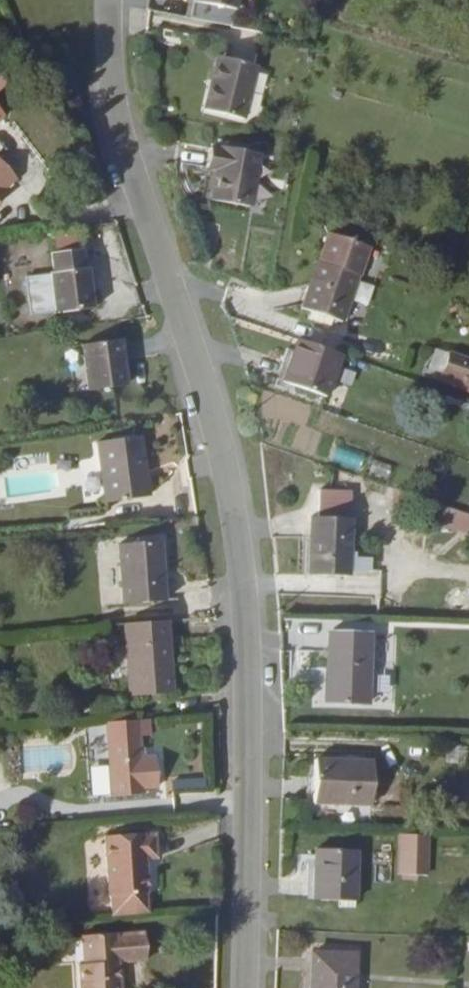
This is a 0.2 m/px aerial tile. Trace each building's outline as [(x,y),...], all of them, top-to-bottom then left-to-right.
[(200,25),(239,33),(246,0),(205,0),(200,25)] [(246,124),(259,71),(220,62),(208,116),(246,124)] [(220,185),(231,189),(222,216),(256,227),(274,176),(228,161),(220,185)] [(0,180),(0,218),(8,211),(3,205),(14,195),(0,180)] [(46,236),(48,249),(72,246),(70,232),(46,236)] [(323,260),(306,307),(346,322),(363,274),(323,260)] [(88,268),(57,272),(59,293),(53,293),(59,330),(96,326),(92,289),(90,289),(88,268)] [(338,357),(297,344),(283,382),(325,396),(338,357)] [(433,345),(424,376),(468,387),(468,354),(433,345)] [(124,399),(119,353),(80,357),(85,404),(124,399)] [(301,424),(305,410),(284,405),(280,418),(301,424)] [(108,511),(151,508),(144,448),(102,452),(108,511)] [(348,573),(350,484),(318,482),(317,508),(310,508),(310,572),(348,573)] [(442,507),(437,529),(468,535),(468,513),(442,507)] [(123,612),(166,609),(162,552),(120,555),(123,612)] [(349,702),(349,631),(309,630),(307,701),(349,702)] [(171,702),(167,633),(126,636),(130,704),(171,702)] [(139,748),(151,748),(151,732),(106,735),(107,805),(139,805),(139,796),(153,796),(152,767),(139,767),(139,748)] [(69,744),(24,746),(25,770),(70,768),(69,744)] [(465,763),(465,745),(444,745),(444,762),(465,763)] [(370,806),(371,766),(311,764),(310,804),(370,806)] [(426,838),(401,837),(400,879),(426,880),(426,838)] [(143,920),(141,867),(152,867),(151,843),(102,844),(105,922),(143,920)] [(357,903),(357,856),(317,854),(317,903),(357,903)] [(90,938),(87,965),(82,964),(81,987),(124,987),(126,968),(153,971),(155,942),(90,938)] [(360,959),(315,958),(315,987),(360,987),(360,959)]
